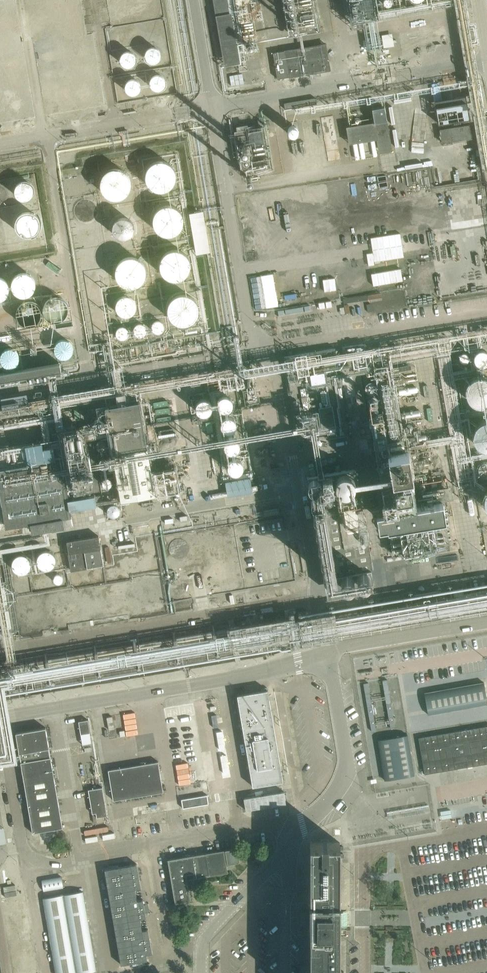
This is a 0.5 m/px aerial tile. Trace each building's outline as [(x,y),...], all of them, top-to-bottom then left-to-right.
[(225,66),(240,64),(230,0),(213,0),(225,66)] [(284,11),(293,10),(294,18),(290,18),(291,28),(299,27),(299,24),(310,22),(310,21),(317,20),(315,0),(283,0),(284,11)] [(351,23),(366,21),(368,17),(371,19),(380,17),(378,5),(371,1),(370,8),(366,9),(360,0),(348,0),(351,23)] [(115,36),(116,39),(119,41),(122,42),(126,40),(128,38),(128,34),(127,31),(124,29),(120,28),(117,30),(115,33),(115,36)] [(60,51),(62,54),(65,57),(68,57),(72,55),(74,53),(74,49),(73,46),(70,44),(66,43),(63,45),(61,48),(60,51)] [(147,54),(150,57),(154,58),(158,57),(160,54),(161,50),(160,46),(157,44),(154,43),(150,44),(147,46),(146,50),(147,54)] [(326,44),(274,52),(279,79),(331,71),(326,44)] [(42,54),(44,57),(47,59),(50,59),(53,58),(56,55),(56,52),(55,48),(52,46),(48,46),(45,47),(43,50),(42,54)] [(122,58),(125,61),(129,62),(133,61),(135,58),(136,54),(135,51),(132,48),(129,47),(125,48),(122,51),(121,55),(122,58)] [(8,60),(10,63),(12,65),(16,66),(19,64),(21,61),(22,58),(20,54),(17,52),(14,52),(11,53),(9,56),(8,60)] [(81,66),(82,69),(85,71),(88,71),(92,70),(94,67),(94,64),(93,60),(90,58),(86,58),(83,59),(81,62),(81,66)] [(45,72),(46,75),(49,77),(52,78),(56,76),(58,73),(58,70),(57,66),(54,64),(50,64),(47,65),(45,68),(45,72)] [(11,77),(12,81),(15,83),(19,83),(22,82),(24,79),(24,75),(23,72),(20,70),(16,70),(13,71),(11,74),(11,77)] [(151,82),(154,84),(157,85),(161,84),(164,81),(165,78),(164,74),(161,71),(157,70),(153,71),(151,74),(150,78),(151,82)] [(127,87),(130,90),(134,91),(138,90),(141,87),(142,83),(141,79),(138,77),(134,76),(130,77),(127,80),(126,83),(127,87)] [(80,95),(82,98),(86,99),(90,98),(93,95),(94,91),(93,88),(90,85),(86,84),(82,85),(80,88),(79,92),(80,95)] [(11,108),(13,110),(17,111),(21,110),(24,108),(25,104),(24,100),(21,97),(17,96),(13,97),(10,100),(9,104),(11,108)] [(440,129),(442,143),(473,138),(471,123),(464,124),(463,119),(470,118),(467,101),(437,106),(439,123),(443,123),(444,128),(440,129)] [(378,139),(380,153),(393,151),(385,106),(372,109),(375,122),(347,127),(350,144),(378,139)] [(231,124),(237,163),(262,160),(256,120),(231,124)] [(149,181),(152,185),(156,187),(160,189),(165,188),(170,187),(173,184),(176,180),(178,176),(178,171),(177,167),(175,162),(171,159),(167,157),(162,157),(157,158),(153,160),(149,163),(147,167),(146,172),(147,177),(149,181)] [(103,189),(106,193),(110,195),(114,197),(119,197),(124,195),(128,192),(131,188),(132,184),(132,179),(131,175),(129,171),(125,167),(121,165),(116,165),(111,166),(107,168),(104,171),(101,175),(100,180),(101,185),(103,189)] [(33,190),(33,188),(33,185),(31,183),(29,181),(27,180),(24,179),(22,180),(19,181),(18,183),(16,185),(16,188),(17,191),(18,193),(20,195),(22,196),(25,196),(28,196),(30,195),(32,193),(33,190)] [(97,210),(97,208),(96,205),(95,203),(93,200),(91,199),(88,198),(85,198),(83,198),(80,199),(78,201),(76,203),(75,206),(75,208),(75,211),(76,214),(78,216),(80,218),(82,219),(85,220),(88,219),(90,219),(93,217),(94,215),(96,213),(97,210)] [(157,227),(160,230),(164,233),(168,234),(173,234),(178,232),(181,230),(184,226),(186,221),(186,217),(185,212),(183,208),(179,205),(175,203),(170,202),(165,203),(161,205),(157,209),(155,213),(154,217),(155,222),(157,227)] [(40,223),(40,220),(40,218),(39,215),(38,213),(36,211),(34,210),(32,209),(29,208),(27,208),(24,209),(22,210),(20,211),(18,213),(17,215),(16,218),(16,220),(16,223),(17,225),(18,227),(20,229),(22,230),(24,231),(27,232),(29,232),(32,231),(34,230),(36,229),(38,227),(39,225),(40,223)] [(188,210),(193,250),(209,248),(204,208),(188,210)] [(419,231),(371,238),(374,262),(423,254),(419,231)] [(162,272),(165,276),(169,278),(174,280),(178,279),(183,278),(187,275),(190,271),(191,267),(192,262),(190,258),(188,253),(184,250),(180,248),(175,248),(171,249),(166,251),(163,254),(161,258),(160,263),(160,268),(162,272)] [(118,277),(121,280),(125,283),(130,284),(134,284),(139,283),(143,280),(146,276),(147,271),(148,267),(146,262),(144,258),(140,255),(136,253),(131,252),(126,253),(122,255),(119,259),(116,263),(116,267),(116,272),(118,277)] [(34,286),(35,283),(35,281),(34,278),(32,276),(30,274),(28,272),(25,272),(23,271),(20,272),(18,273),(15,274),(14,276),(12,279),(12,281),(12,284),(12,287),(13,289),(15,291),(17,293),(20,294),(22,294),(25,294),(28,294),(30,292),(32,291),(33,288),(34,286)] [(11,287),(10,285),(10,282),(8,280),(6,278),(4,277),(2,276),(0,275),(0,300),(2,300),(5,298),(7,297),(9,295),(10,293),(11,290),(11,287)] [(169,313),(172,317),(176,320),(181,321),(186,321),(190,319),(194,317),(197,313),(199,308),(199,304),(198,299),(195,295),(192,292),(187,290),(182,289),(178,290),(173,292),(170,295),(168,300),(167,304),(167,309),(169,313)] [(138,306),(138,303),(137,300),(136,298),(134,296),(131,294),(129,293),(126,293),(123,293),(120,295),(118,296),(116,299),(115,301),(115,304),(115,307),(116,310),(118,312),(120,314),(122,315),(125,316),(128,316),(131,315),(133,314),(135,311),(137,309),(138,306)] [(67,309),(67,306),(66,303),(65,301),(63,298),(60,297),(58,295),(55,295),(52,295),(49,296),(46,298),(44,300),(43,303),(42,306),(42,309),(42,312),(44,314),(46,317),(48,318),(51,320),(54,320),(57,320),(60,319),(62,317),(64,315),(66,312),(67,309)] [(40,316),(41,313),(41,310),(40,307),(38,305),(36,303),(34,301),(31,300),(29,300),(26,300),(23,301),(21,302),(18,304),(17,306),(16,309),(15,312),(15,315),(16,317),(18,320),(20,322),(22,324),(25,325),(27,325),(30,325),(33,324),(36,323),(38,321),(39,318),(40,316)] [(14,316),(14,313),(13,311),(12,309),(10,307),(8,305),(6,304),(3,303),(0,303),(0,328),(3,328),(5,328),(8,327),(10,325),(11,323),(13,321),(14,319),(14,316)] [(73,349),(73,346),(73,343),(71,341),(69,339),(67,338),(64,337),(61,338),(59,339),(57,341),(56,344),(56,346),(56,349),(57,352),(59,353),(62,355),(65,355),(67,354),(70,353),(72,351),(73,349)] [(18,358),(19,355),(18,352),(17,350),(14,348),(12,347),(9,347),(6,348),(4,350),(2,352),(2,355),(2,357),(3,360),(5,362),(7,364),(10,364),(13,364),(15,362),(17,360),(18,358)] [(486,348),(483,347),(480,348),(477,350),(475,352),(475,356),(475,359),(477,362),(480,364),(483,365),(486,364),(486,349),(486,348)] [(0,373),(0,380),(0,381),(62,371),(61,363),(0,373)] [(465,392),(474,404),(486,404),(486,374),(475,374),(467,380),(465,392)] [(232,405),(232,404),(231,401),(229,398),(227,397),(224,396),(223,396),(220,397),(218,398),(216,401),(216,404),(216,408),(218,410),(221,412),(223,412),(226,412),(229,410),(231,408),(232,405)] [(212,406),(212,405),(211,402),(210,400),(209,399),(207,398),(204,397),(201,398),(198,400),(196,402),(196,405),(196,408),(198,411),(200,413),(203,414),(205,413),(207,413),(210,411),(211,409),(212,406)] [(155,494),(139,401),(105,406),(121,500),(155,494)] [(332,404),(319,407),(323,426),(336,424),(332,404)] [(236,424),(235,421),(233,418),(230,416),(228,416),(224,416),(222,418),(220,421),(219,424),(220,427),(222,430),(224,431),(227,432),(229,432),(230,432),(233,430),(235,427),(236,424)] [(473,437),(482,448),(486,448),(486,419),(483,419),(475,425),(473,437)] [(239,445),(239,442),(237,439),(234,437),(231,437),(229,437),(227,438),(226,439),(224,442),(224,445),(224,448),(226,450),(228,452),(231,453),(234,452),(236,451),(238,448),(239,445)] [(391,476),(409,473),(412,473),(408,447),(387,451),(391,476)] [(70,509),(62,458),(0,469),(0,491),(6,526),(30,522),(32,531),(64,526),(63,517),(72,516),(70,509)] [(243,466),(242,463),(241,461),(239,460),(238,459),(235,458),(232,459),(229,461),(228,463),(227,466),(227,469),(229,471),(231,473),(234,474),(237,474),(239,473),(242,470),(243,466)] [(339,583),(374,577),(354,461),(305,469),(311,500),(325,498),(339,583)] [(250,476),(225,481),(228,497),(253,492),(250,476)] [(443,500),(377,511),(380,527),(388,526),(389,528),(446,518),(443,500)] [(122,516),(122,505),(110,505),(110,516),(122,516)] [(71,571),(85,568),(103,565),(98,536),(66,541),(71,571)] [(55,556),(55,553),(53,550),(51,549),(48,547),(44,548),(42,549),(41,550),(39,552),(38,554),(38,556),(38,559),(40,562),(42,564),(46,565),(49,564),(51,564),(53,562),(54,560),(55,556)] [(31,563),(31,562),(30,559),(28,556),(26,554),(22,553),(18,554),(17,554),(15,556),(13,558),(12,560),(12,562),(12,564),(13,566),(15,569),(17,571),(21,572),(24,571),(26,570),(28,569),(30,566),(31,563)] [(424,692),(428,715),(486,705),(486,704),(483,682),(424,692)] [(236,695),(252,787),(284,782),(268,690),(236,695)] [(94,720),(95,731),(107,730),(106,718),(94,720)] [(83,745),(92,744),(88,720),(79,721),(83,745)] [(419,738),(425,774),(486,764),(486,726),(419,738)] [(33,833),(63,828),(46,728),(16,733),(33,833)] [(385,780),(415,775),(409,735),(378,740),(385,780)] [(108,770),(113,800),(163,792),(158,762),(108,770)] [(226,770),(217,773),(219,784),(229,782),(226,770)] [(93,813),(96,813),(97,817),(107,816),(103,787),(88,790),(93,813)] [(244,798),(246,810),(286,804),(284,792),(244,798)] [(181,799),(183,808),(209,804),(207,795),(181,799)] [(339,915),(339,843),(328,843),(328,841),(322,841),(321,843),(310,843),(309,972),(339,972),(339,915)] [(238,849),(168,860),(175,903),(190,900),(186,878),(227,872),(226,865),(240,863),(238,849)] [(137,864),(105,870),(122,965),(148,960),(147,954),(153,953),(151,941),(149,929),(143,930),(142,924),(141,918),(147,917),(146,911),(143,899),(137,900),(136,895),(135,889),(141,887),(137,864)] [(62,877),(42,881),(44,892),(64,888),(62,877)] [(45,899),(57,972),(77,972),(97,970),(84,892),(45,899)]
